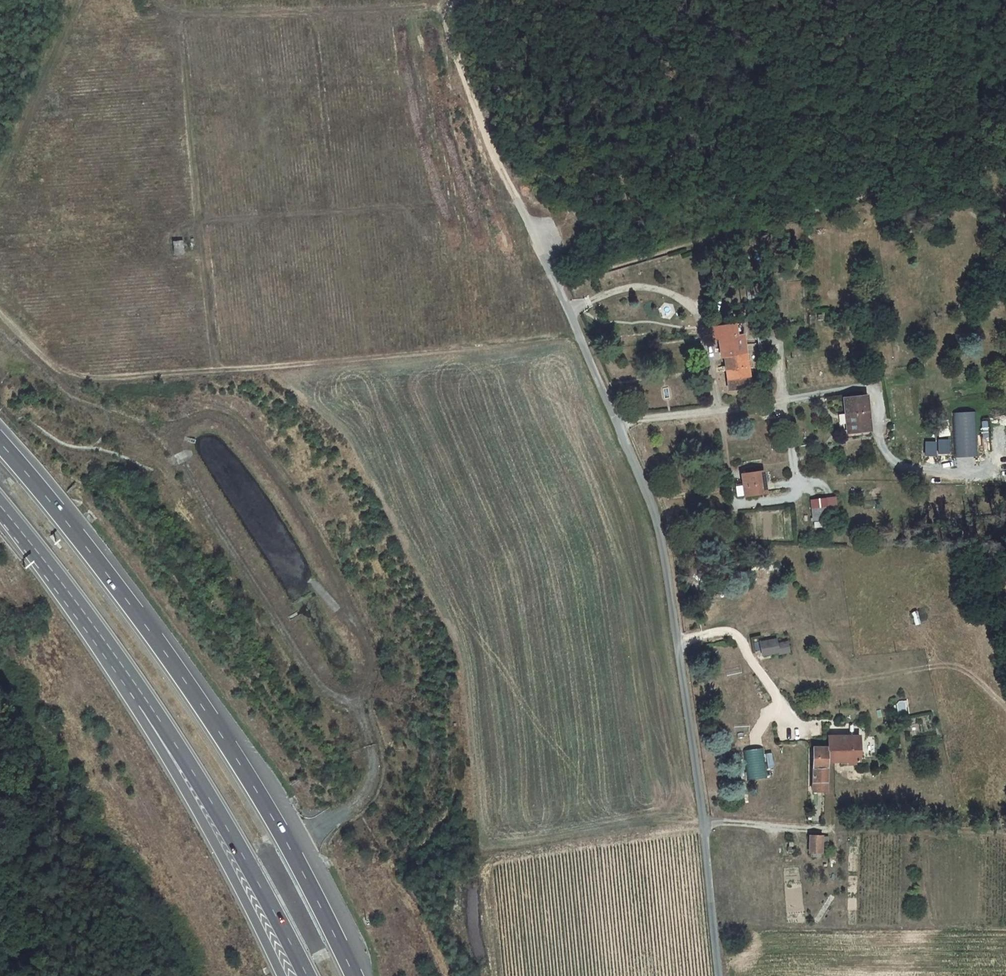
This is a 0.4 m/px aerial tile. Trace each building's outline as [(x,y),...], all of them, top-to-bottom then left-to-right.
[(174,254),(184,253),(182,241),(172,242),(174,254)] [(742,334),(734,335),(733,325),(711,328),(713,339),(718,338),(721,358),(724,358),(745,355),(742,334)] [(750,387),(745,355),(724,358),(729,390),(750,387)] [(882,382),(875,383),(877,399),(885,398),(882,382)] [(870,431),(866,396),(844,398),(845,414),(849,414),(851,433),(870,431)] [(762,471),(741,475),(744,496),(765,493),(762,471)] [(828,519),(827,508),(812,509),(813,521),(828,519)] [(777,644),(776,639),(761,642),(763,652),(778,649),(778,652),(779,654),(789,652),(787,642),(777,644)] [(828,748),(827,748),(827,762),(849,761),(849,764),(854,764),(854,761),(859,761),(859,736),(828,737),(828,748)] [(746,749),(748,777),(765,775),(763,748),(746,749)] [(826,782),(827,762),(827,748),(813,748),(813,783),(826,782)] [(821,836),(810,836),(810,853),(821,853),(821,851),(821,836)]
